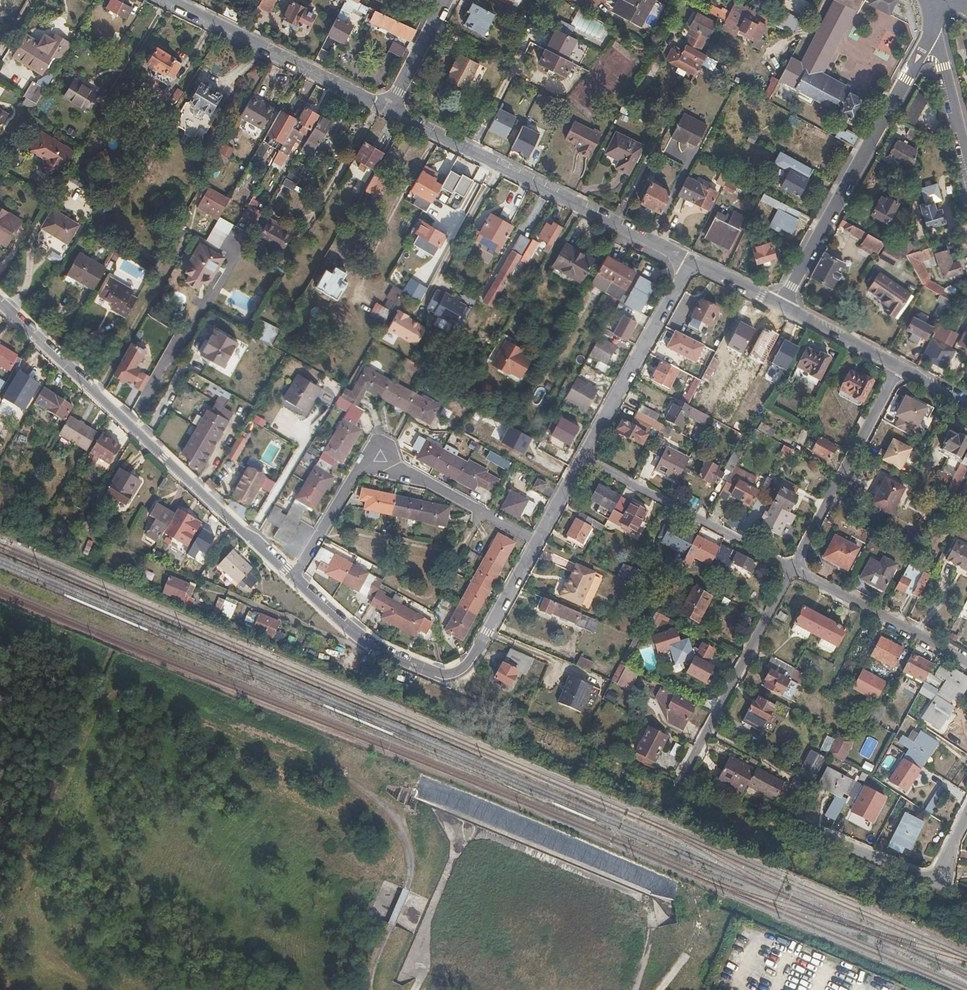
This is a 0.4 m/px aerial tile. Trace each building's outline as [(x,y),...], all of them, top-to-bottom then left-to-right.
[(115,0),(112,0),(107,8),(115,12),(114,15),(117,17),(119,14),(126,18),(132,9),(115,0)] [(273,0),(260,0),(257,6),(267,11),(273,0)] [(358,2),(355,0),(346,0),(343,6),(349,9),(351,5),(366,13),(369,7),(358,2)] [(653,0),(620,0),(614,11),(626,18),(627,15),(641,23),(653,0)] [(703,0),(700,0),(697,5),(717,16),(719,18),(723,11),(703,0)] [(842,26),(854,4),(856,0),(834,0),(811,44),(827,53),(842,26)] [(849,24),(862,0),(856,0),(854,4),(842,26),(827,53),(832,55),(842,37),(849,24)] [(897,0),(871,0),(869,4),(889,13),(897,0)] [(496,24),(492,21),(496,14),(473,1),(462,24),(467,27),(468,26),(483,34),(483,35),(488,38),(496,24)] [(744,18),(750,8),(735,1),(725,21),(739,28),(751,34),(759,38),(766,25),(759,21),(757,24),(744,18)] [(308,28),(315,14),(310,12),(308,11),(310,7),(302,3),(300,7),(291,3),(283,18),(284,19),(282,23),(296,30),(299,26),(300,27),(301,25),(308,28)] [(242,12),(226,4),(220,15),(236,24),(242,12)] [(717,16),(697,5),(695,4),(692,11),(714,22),(717,16)] [(356,27),(345,21),(348,15),(340,10),(337,17),(330,31),(320,50),(329,55),(335,42),(345,47),(349,40),(356,27)] [(416,29),(399,21),(387,15),(376,10),(374,13),(372,11),(370,14),(373,16),(370,20),(378,24),(397,33),(410,40),(416,29)] [(577,12),(571,24),(599,38),(605,26),(577,12)] [(791,30),(798,20),(787,13),(780,23),(791,30)] [(735,35),(739,28),(725,21),(721,28),(735,35)] [(700,52),(709,36),(708,35),(712,29),(700,23),(696,29),(694,28),(690,34),(693,36),(689,45),(687,45),(683,53),(673,48),(667,59),(674,62),(687,69),(697,74),(701,64),(706,55),(700,52)] [(568,58),(573,48),(578,39),(557,27),(556,29),(547,47),(540,60),(549,66),(548,67),(555,71),(556,70),(566,75),(572,61),(568,58)] [(751,34),(739,28),(735,35),(747,42),(751,34)] [(61,57),(66,49),(64,49),(68,42),(57,35),(54,40),(44,34),(39,42),(26,34),(13,55),(30,65),(43,74),(56,54),(61,57)] [(405,47),(393,41),(389,50),(401,56),(405,47)] [(852,88),(831,76),(823,72),(832,55),(827,53),(811,44),(802,61),(791,55),(776,83),(787,89),(786,90),(796,95),(799,88),(806,92),(831,106),(839,110),(838,111),(854,120),(865,100),(850,91),(852,88)] [(173,79),(182,63),(157,48),(147,64),(173,79)] [(462,90),(475,64),(456,55),(452,62),(451,61),(445,72),(447,73),(443,79),(462,90)] [(98,91),(75,78),(64,95),(87,109),(98,91)] [(35,104),(45,89),(32,82),(23,97),(35,104)] [(209,115),(221,94),(210,88),(209,89),(200,84),(189,102),(209,115)] [(263,129),(275,108),(263,102),(252,96),(241,116),(247,120),(261,128),(263,129)] [(310,129),(319,115),(307,108),(300,120),(306,123),(304,126),(310,129)] [(516,117),(498,108),(488,128),(505,137),(516,117)] [(8,114),(0,109),(0,129),(8,114)] [(280,150),(293,128),(297,120),(281,110),(264,140),(265,141),(270,144),(280,150)] [(696,147),(707,126),(684,114),(671,138),(684,145),(686,142),(696,147)] [(318,145),(330,122),(322,116),(312,133),(304,147),(310,151),(315,143),(318,145)] [(590,156),(602,131),(593,127),(593,129),(574,119),(566,137),(581,144),(578,150),(590,156)] [(261,128),(247,120),(246,123),(260,131),(261,128)] [(511,148),(527,156),(538,134),(522,126),(511,148)] [(919,139),(920,133),(909,126),(904,134),(918,141),(919,139)] [(854,146),(860,135),(847,128),(845,131),(839,127),(834,136),(854,146)] [(285,158),(300,132),(293,128),(280,150),(278,154),(285,158)] [(760,136),(762,133),(754,129),(750,135),(758,139),(760,136)] [(629,173),(643,145),(616,130),(606,151),(621,159),(616,167),(629,173)] [(56,176),(72,150),(42,131),(31,150),(46,159),(41,167),(56,176)] [(755,146),(758,139),(750,135),(747,142),(755,146)] [(246,138),(236,159),(246,164),(256,143),(246,138)] [(913,167),(916,150),(906,144),(908,141),(905,139),(903,142),(898,139),(889,154),(913,167)] [(264,156),(270,144),(265,141),(258,153),(264,156)] [(375,169),(384,153),(366,143),(354,164),(365,171),(369,165),(375,169)] [(100,164),(110,160),(106,150),(96,154),(100,164)] [(788,171),(795,159),(780,151),(773,163),(788,171)] [(280,165),(285,158),(278,154),(273,161),(280,165)] [(798,196),(812,168),(795,159),(788,171),(780,187),(798,196)] [(142,175),(146,168),(140,164),(135,172),(142,175)] [(346,183),(351,174),(347,171),(344,175),(338,185),(334,193),(337,195),(345,182),(346,183)] [(440,189),(441,187),(434,183),(436,180),(422,172),(411,190),(428,200),(432,202),(440,189)] [(461,177),(450,172),(441,187),(440,189),(452,196),(453,193),(463,199),(473,182),(462,176),(461,177)] [(724,184),(729,175),(724,172),(720,182),(724,184)] [(377,196),(386,181),(375,174),(369,184),(366,190),(377,196)] [(735,193),(741,181),(729,175),(724,184),(723,187),(735,193)] [(717,192),(707,186),(708,184),(702,181),(701,183),(688,176),(679,193),(685,196),(709,208),(717,192)] [(366,190),(369,184),(363,181),(358,190),(364,193),(366,190)] [(660,211),(670,191),(652,182),(642,202),(660,211)] [(221,213),(229,199),(209,187),(201,202),(221,213)] [(789,232),(800,211),(774,198),(763,192),(760,199),(776,207),(782,210),(775,225),(779,227),(789,232)] [(887,222),(897,202),(896,201),(897,199),(889,194),(888,196),(886,195),(884,197),(880,195),(871,213),(887,222)] [(943,221),(939,210),(935,211),(930,197),(919,201),(923,214),(927,226),(943,221)] [(426,212),(432,202),(428,200),(423,210),(426,212)] [(239,224),(252,230),(261,212),(248,206),(239,224)] [(782,210),(776,207),(767,226),(777,231),(779,227),(775,225),(782,210)] [(78,226),(52,209),(41,227),(67,244),(78,226)] [(739,227),(740,225),(745,228),(748,222),(750,218),(734,209),(730,216),(725,214),(724,216),(718,212),(706,236),(729,249),(740,228),(739,227)] [(19,223),(0,211),(0,241),(6,245),(19,223)] [(507,237),(513,226),(505,221),(490,213),(482,226),(477,234),(474,233),(472,236),(475,238),(474,241),(488,249),(497,254),(501,247),(507,237)] [(446,236),(431,227),(432,225),(432,223),(419,216),(414,226),(418,229),(416,232),(419,234),(415,242),(428,250),(432,242),(435,244),(440,246),(446,236)] [(878,252),(884,242),(874,237),(842,219),(839,224),(845,227),(844,228),(863,239),(861,243),(878,252)] [(283,249),(292,233),(277,224),(269,220),(260,236),(283,249)] [(294,229),(279,220),(277,224),(292,233),(294,229)] [(552,244),(562,227),(554,222),(552,225),(548,223),(540,237),(552,244)] [(521,235),(511,253),(519,258),(530,239),(521,235)] [(406,248),(411,238),(408,236),(402,245),(406,248)] [(525,264),(532,252),(538,243),(532,239),(521,258),(515,268),(519,271),(524,263),(525,264)] [(775,257),(770,241),(764,243),(763,240),(758,241),(759,244),(754,246),(755,247),(752,248),(753,251),(752,251),(755,263),(762,261),(762,264),(765,265),(768,265),(769,261),(769,259),(775,257)] [(905,255),(928,248),(926,242),(914,246),(914,241),(907,241),(906,254),(905,255)] [(215,263),(220,255),(200,243),(188,265),(189,265),(186,270),(190,273),(186,281),(198,288),(202,281),(204,282),(208,276),(215,263)] [(580,282),(593,259),(566,243),(552,265),(562,270),(580,282)] [(888,261),(895,248),(887,244),(880,257),(888,261)] [(894,265),(901,252),(900,251),(895,248),(888,261),(894,265)] [(929,276),(920,261),(931,257),(928,248),(905,255),(914,269),(919,278),(923,286),(927,280),(929,276)] [(960,271),(956,260),(950,262),(946,249),(935,253),(940,269),(942,277),(960,271)] [(93,290),(105,268),(79,252),(67,273),(79,280),(79,281),(93,290)] [(502,287),(512,270),(519,258),(511,253),(503,266),(494,281),(487,293),(495,298),(502,287)] [(832,287),(844,264),(823,253),(811,276),(832,287)] [(605,292),(621,263),(606,256),(591,284),(605,292)] [(151,272),(157,263),(151,259),(146,269),(151,272)] [(332,273),(335,267),(346,273),(348,271),(332,261),(326,269),(332,273)] [(211,278),(218,265),(215,263),(208,276),(211,278)] [(628,287),(636,272),(621,263),(605,292),(620,300),(628,287)] [(337,299),(348,282),(343,279),(346,273),(335,267),(332,273),(326,269),(316,286),(337,299)] [(510,287),(519,271),(515,268),(505,284),(508,285),(510,287)] [(893,317),(910,294),(879,271),(867,288),(881,298),(880,300),(887,305),(883,311),(893,317)] [(641,276),(634,288),(647,295),(654,283),(641,276)] [(129,295),(132,291),(108,277),(98,296),(112,304),(110,308),(125,318),(136,299),(129,295)] [(415,292),(420,282),(411,277),(403,291),(412,296),(415,292)] [(955,294),(957,291),(949,286),(944,289),(933,283),(927,280),(923,286),(926,287),(941,295),(951,300),(955,294)] [(420,295),(426,285),(420,282),(415,292),(420,295)] [(395,303),(403,291),(395,285),(387,299),(389,300),(385,307),(379,303),(371,316),(383,323),(389,314),(395,303)] [(337,299),(316,286),(314,289),(323,294),(323,295),(328,298),(328,297),(336,302),(337,299)] [(639,312),(647,295),(634,288),(625,304),(639,312)] [(456,324),(466,305),(455,300),(456,299),(444,293),(444,294),(436,290),(427,307),(435,311),(434,312),(456,324)] [(415,311),(420,302),(403,293),(398,301),(415,311)] [(495,298),(487,293),(484,298),(493,303),(495,298)] [(956,303),(960,296),(955,294),(951,300),(956,303)] [(951,300),(941,295),(939,299),(949,305),(951,300)] [(944,314),(949,305),(939,299),(934,308),(944,314)] [(708,327),(716,311),(700,302),(691,317),(708,327)] [(424,329),(405,318),(406,316),(397,311),(387,330),(415,346),(424,329)] [(637,322),(623,314),(613,332),(613,333),(627,340),(637,322)] [(924,338),(930,327),(912,317),(906,328),(913,332),(912,334),(917,337),(918,335),(924,338)] [(945,339),(949,330),(938,324),(932,336),(943,342),(945,339)] [(611,337),(613,333),(613,332),(605,327),(602,332),(611,337)] [(772,354),(779,341),(754,328),(753,330),(773,342),(768,352),(772,354)] [(226,365),(238,342),(215,329),(203,352),(226,365)] [(665,346),(696,362),(704,345),(673,329),(665,346)] [(768,352),(773,342),(753,330),(741,352),(748,356),(746,361),(752,364),(755,359),(762,363),(764,359),(768,362),(772,354),(768,352)] [(950,342),(955,333),(949,330),(945,339),(950,342)] [(966,343),(966,333),(965,332),(959,344),(965,348),(966,343)] [(503,333),(488,360),(520,379),(535,353),(503,333)] [(607,365),(618,346),(600,336),(589,356),(607,365)] [(706,381),(721,353),(724,355),(731,342),(723,337),(710,361),(701,378),(706,381)] [(799,347),(785,340),(772,363),(787,371),(799,347)] [(135,367),(142,356),(148,354),(147,347),(142,349),(131,342),(122,359),(123,359),(115,374),(122,378),(123,376),(127,378),(132,381),(134,379),(138,372),(139,369),(135,367)] [(20,359),(0,346),(0,367),(11,373),(20,359)] [(817,379),(828,358),(819,354),(819,355),(810,351),(809,354),(804,352),(796,367),(809,374),(808,375),(817,379)] [(668,358),(661,354),(658,359),(665,363),(668,358)] [(439,407),(361,361),(347,385),(341,395),(354,403),(355,404),(365,386),(392,401),(414,414),(430,423),(439,407)] [(678,370),(670,366),(670,367),(660,362),(650,380),(660,385),(664,377),(672,381),(678,370)] [(308,411),(322,387),(300,373),(286,398),(308,411)] [(861,402),(872,381),(864,376),(863,378),(853,373),(851,376),(847,374),(839,389),(852,396),(852,397),(861,402)] [(22,410),(37,386),(17,374),(2,398),(22,410)] [(142,390),(150,377),(144,374),(141,374),(138,381),(135,386),(142,390)] [(587,409),(598,390),(576,379),(566,398),(587,409)] [(212,448),(220,434),(232,413),(224,409),(232,394),(221,388),(219,394),(221,395),(212,410),(209,409),(197,429),(187,446),(182,454),(191,459),(188,464),(199,470),(212,448)] [(686,405),(694,390),(689,388),(681,402),(686,405)] [(691,407),(698,393),(694,390),(686,405),(691,407)] [(72,407),(46,391),(37,404),(63,421),(72,407)] [(912,399),(905,396),(897,411),(901,414),(899,417),(894,426),(915,437),(920,428),(917,426),(922,416),(927,419),(933,408),(913,397),(912,399)] [(708,416),(691,407),(686,405),(681,402),(675,399),(665,419),(674,424),(681,412),(687,415),(687,413),(691,415),(705,422),(708,416)] [(343,461),(362,428),(356,425),(365,410),(355,404),(354,403),(346,417),(332,441),(315,469),(299,496),(289,512),(283,522),(279,528),(274,537),(287,544),(294,532),(301,520),(300,519),(309,505),(315,508),(319,501),(329,485),(334,475),(329,471),(337,457),(343,461)] [(657,415),(641,407),(638,411),(654,419),(655,420),(657,415)] [(645,434),(654,419),(638,411),(632,423),(631,422),(630,425),(621,420),(615,432),(633,442),(633,441),(641,445),(646,436),(645,434)] [(98,430),(70,415),(64,425),(60,432),(88,448),(98,430)] [(570,445),(579,427),(556,415),(546,433),(570,445)] [(774,429),(761,422),(758,429),(771,435),(774,429)] [(525,453),(533,437),(510,426),(502,442),(525,453)] [(770,438),(754,429),(752,433),(768,442),(770,438)] [(960,462),(961,460),(958,458),(966,442),(966,438),(959,433),(957,437),(950,433),(949,436),(946,434),(942,443),(944,444),(942,449),(940,448),(939,451),(948,457),(941,471),(938,469),(933,478),(948,486),(949,484),(960,462)] [(110,466),(120,448),(100,436),(89,454),(110,466)] [(240,452),(247,441),(238,436),(232,447),(240,452)] [(687,460),(677,454),(678,452),(672,449),(671,452),(665,448),(661,446),(662,443),(664,440),(656,436),(648,450),(660,457),(654,469),(662,473),(676,481),(687,460)] [(482,472),(468,463),(466,465),(442,452),(443,450),(419,437),(413,447),(421,452),(417,458),(453,478),(475,490),(478,483),(485,487),(492,492),(498,481),(491,477),(491,476),(482,472)] [(910,446),(891,437),(881,459),(900,468),(910,446)] [(827,460),(834,447),(818,438),(811,451),(827,460)] [(786,456),(790,449),(783,445),(779,452),(786,456)] [(236,459),(240,452),(232,447),(228,454),(236,459)] [(499,467),(503,460),(490,452),(486,459),(499,467)] [(734,466),(738,458),(731,454),(724,468),(731,471),(734,466)] [(722,473),(717,470),(718,467),(707,461),(698,477),(707,482),(709,478),(717,482),(722,473)] [(966,466),(966,465),(960,462),(949,484),(956,488),(966,466)] [(743,471),(734,466),(731,471),(731,472),(740,477),(743,471)] [(250,502),(259,487),(265,477),(247,467),(240,479),(231,495),(243,501),(244,499),(250,502)] [(126,505),(139,483),(119,471),(106,494),(126,505)] [(758,491),(750,487),(755,477),(743,471),(740,477),(731,472),(719,494),(728,499),(730,494),(742,501),(742,503),(746,505),(748,504),(751,506),(757,494),(758,491)] [(270,494),(276,483),(265,477),(259,487),(270,494)] [(543,492),(547,483),(538,477),(533,486),(543,492)] [(795,495),(794,494),(798,487),(782,478),(778,485),(781,487),(778,492),(772,503),(787,511),(795,495)] [(891,514),(904,489),(884,479),(871,505),(891,514)] [(966,504),(966,481),(962,489),(953,508),(962,513),(963,512),(966,504)] [(613,509),(620,496),(615,492),(599,484),(591,499),(600,504),(596,512),(608,518),(609,516),(613,509)] [(947,505),(956,488),(949,484),(948,486),(944,494),(940,501),(947,505)] [(450,508),(421,501),(398,496),(370,490),(366,509),(387,513),(413,519),(446,526),(447,522),(450,508)] [(535,505),(511,492),(502,508),(518,517),(521,512),(529,517),(535,505)] [(642,519),(647,510),(634,503),(620,496),(613,509),(624,515),(620,522),(636,530),(642,519)] [(160,538),(175,511),(157,501),(150,512),(156,516),(148,530),(160,538)] [(790,523),(794,514),(787,511),(772,503),(767,512),(764,518),(760,525),(778,534),(785,521),(790,523)] [(237,510),(231,504),(229,507),(236,512),(237,510)] [(246,509),(240,505),(237,510),(243,515),(246,509)] [(277,519),(282,508),(276,505),(270,515),(277,519)] [(283,522),(289,512),(282,508),(277,519),(283,522)] [(609,516),(620,522),(624,515),(613,509),(609,516)] [(200,523),(178,510),(165,533),(187,546),(200,523)] [(590,529),(587,528),(592,518),(580,512),(575,522),(574,521),(566,538),(581,546),(590,529)] [(681,563),(692,544),(695,539),(670,526),(668,531),(665,537),(662,541),(680,550),(675,560),(681,563)] [(463,640),(489,592),(515,543),(499,534),(495,541),(481,568),(470,589),(460,607),(447,632),(463,640)] [(714,549),(716,545),(697,535),(695,539),(692,544),(714,555),(717,550),(714,549)] [(846,569),(857,548),(834,536),(823,557),(831,561),(846,569)] [(955,541),(945,560),(966,572),(966,548),(955,541)] [(755,563),(720,544),(717,550),(714,555),(732,565),(732,564),(750,573),(755,563)] [(382,582),(321,548),(315,559),(330,567),(326,574),(348,586),(367,596),(369,593),(374,596),(377,590),(381,584),(382,582)] [(254,567),(234,549),(220,564),(240,582),(254,567)] [(159,561),(163,554),(156,551),(153,558),(159,561)] [(199,577),(208,563),(192,556),(184,571),(199,577)] [(882,589),(895,565),(882,559),(879,565),(869,560),(860,578),(882,589)] [(592,584),(597,573),(578,564),(570,578),(572,579),(570,585),(566,583),(560,595),(581,605),(592,584)] [(922,589),(929,576),(908,565),(904,574),(896,588),(904,592),(909,582),(922,589)] [(184,601),(190,585),(171,578),(165,593),(184,601)] [(700,622),(713,597),(694,587),(687,600),(681,613),(689,617),(700,622)] [(399,628),(408,611),(393,602),(383,597),(385,594),(377,590),(374,596),(370,604),(385,613),(382,620),(399,628)] [(212,613),(230,620),(236,605),(219,597),(212,613)] [(576,612),(545,598),(539,610),(553,616),(554,615),(576,624),(578,619),(596,627),(599,621),(576,612)] [(844,630),(824,619),(803,607),(794,624),(810,633),(820,638),(835,646),(844,630)] [(426,635),(431,624),(408,611),(399,628),(414,637),(418,631),(426,635)] [(655,624),(661,614),(656,611),(650,621),(655,624)] [(272,638),(279,622),(261,614),(259,617),(254,614),(248,628),(257,631),(272,638)] [(807,638),(810,633),(794,624),(791,630),(807,638)] [(690,648),(687,639),(678,642),(674,628),(653,635),(658,651),(670,648),(675,663),(684,660),(685,664),(689,666),(698,649),(693,647),(690,648)] [(835,646),(820,638),(817,644),(832,652),(835,646)] [(893,670),(903,651),(879,638),(869,657),(893,670)] [(706,663),(713,649),(701,643),(698,649),(689,666),(686,672),(704,682),(712,666),(706,663)] [(524,674),(532,660),(529,658),(509,650),(501,664),(494,677),(501,681),(498,686),(506,690),(517,671),(524,674)] [(921,684),(931,666),(933,662),(912,651),(901,673),(921,684)] [(617,683),(626,667),(632,656),(626,652),(611,680),(617,683)] [(577,665),(589,671),(593,663),(580,657),(577,665)] [(801,677),(778,665),(774,672),(789,679),(797,684),(801,677)] [(943,677),(946,671),(938,665),(934,671),(943,677)] [(623,685),(632,670),(626,667),(617,683),(623,685)] [(966,683),(966,676),(963,673),(952,667),(943,683),(939,689),(950,696),(956,700),(963,690),(966,683)] [(875,699),(884,681),(862,670),(853,687),(875,699)] [(781,695),(788,681),(769,671),(766,677),(768,679),(764,686),(781,695)] [(394,690),(400,676),(391,672),(385,686),(394,690)] [(580,712),(592,686),(569,676),(564,686),(566,687),(564,692),(562,692),(557,703),(580,712)] [(807,689),(811,682),(801,677),(797,684),(807,689)] [(789,699),(797,684),(789,679),(788,681),(781,695),(789,699)] [(611,694),(617,683),(611,680),(606,691),(611,694)] [(663,715),(673,695),(660,688),(655,696),(663,715)] [(952,706),(946,702),(950,696),(939,689),(926,709),(921,718),(939,728),(952,706)] [(608,700),(611,694),(606,691),(602,698),(608,700)] [(681,729),(694,706),(673,695),(663,715),(665,721),(681,729)] [(873,701),(863,696),(861,700),(871,705),(873,701)] [(760,730),(773,706),(758,698),(755,704),(753,702),(743,721),(760,730)] [(777,701),(776,700),(773,706),(760,730),(774,737),(790,707),(777,701)] [(878,722),(886,707),(880,704),(870,722),(876,726),(877,725),(878,722)] [(892,727),(881,721),(880,723),(878,722),(877,725),(876,726),(877,726),(878,725),(889,732),(892,727)] [(651,766),(668,732),(651,723),(633,758),(651,766)] [(923,764),(937,742),(919,730),(905,753),(923,764)] [(842,761),(852,741),(838,733),(827,753),(842,761)] [(906,746),(909,740),(901,736),(898,742),(906,746)] [(825,758),(811,750),(801,768),(815,776),(825,758)] [(905,791),(923,764),(905,753),(887,779),(905,791)] [(747,785),(755,771),(730,757),(717,780),(743,793),(747,785)] [(848,794),(855,782),(843,776),(826,767),(816,784),(835,794),(839,797),(842,791),(848,794)] [(783,783),(756,768),(755,771),(747,785),(774,800),(783,783)] [(884,797),(864,787),(855,782),(848,794),(854,797),(851,803),(862,809),(874,815),(884,797)] [(839,797),(835,794),(824,814),(834,820),(845,800),(839,797)] [(914,836),(922,822),(913,817),(904,812),(901,818),(896,828),(888,845),(898,851),(902,845),(908,848),(914,836)]
